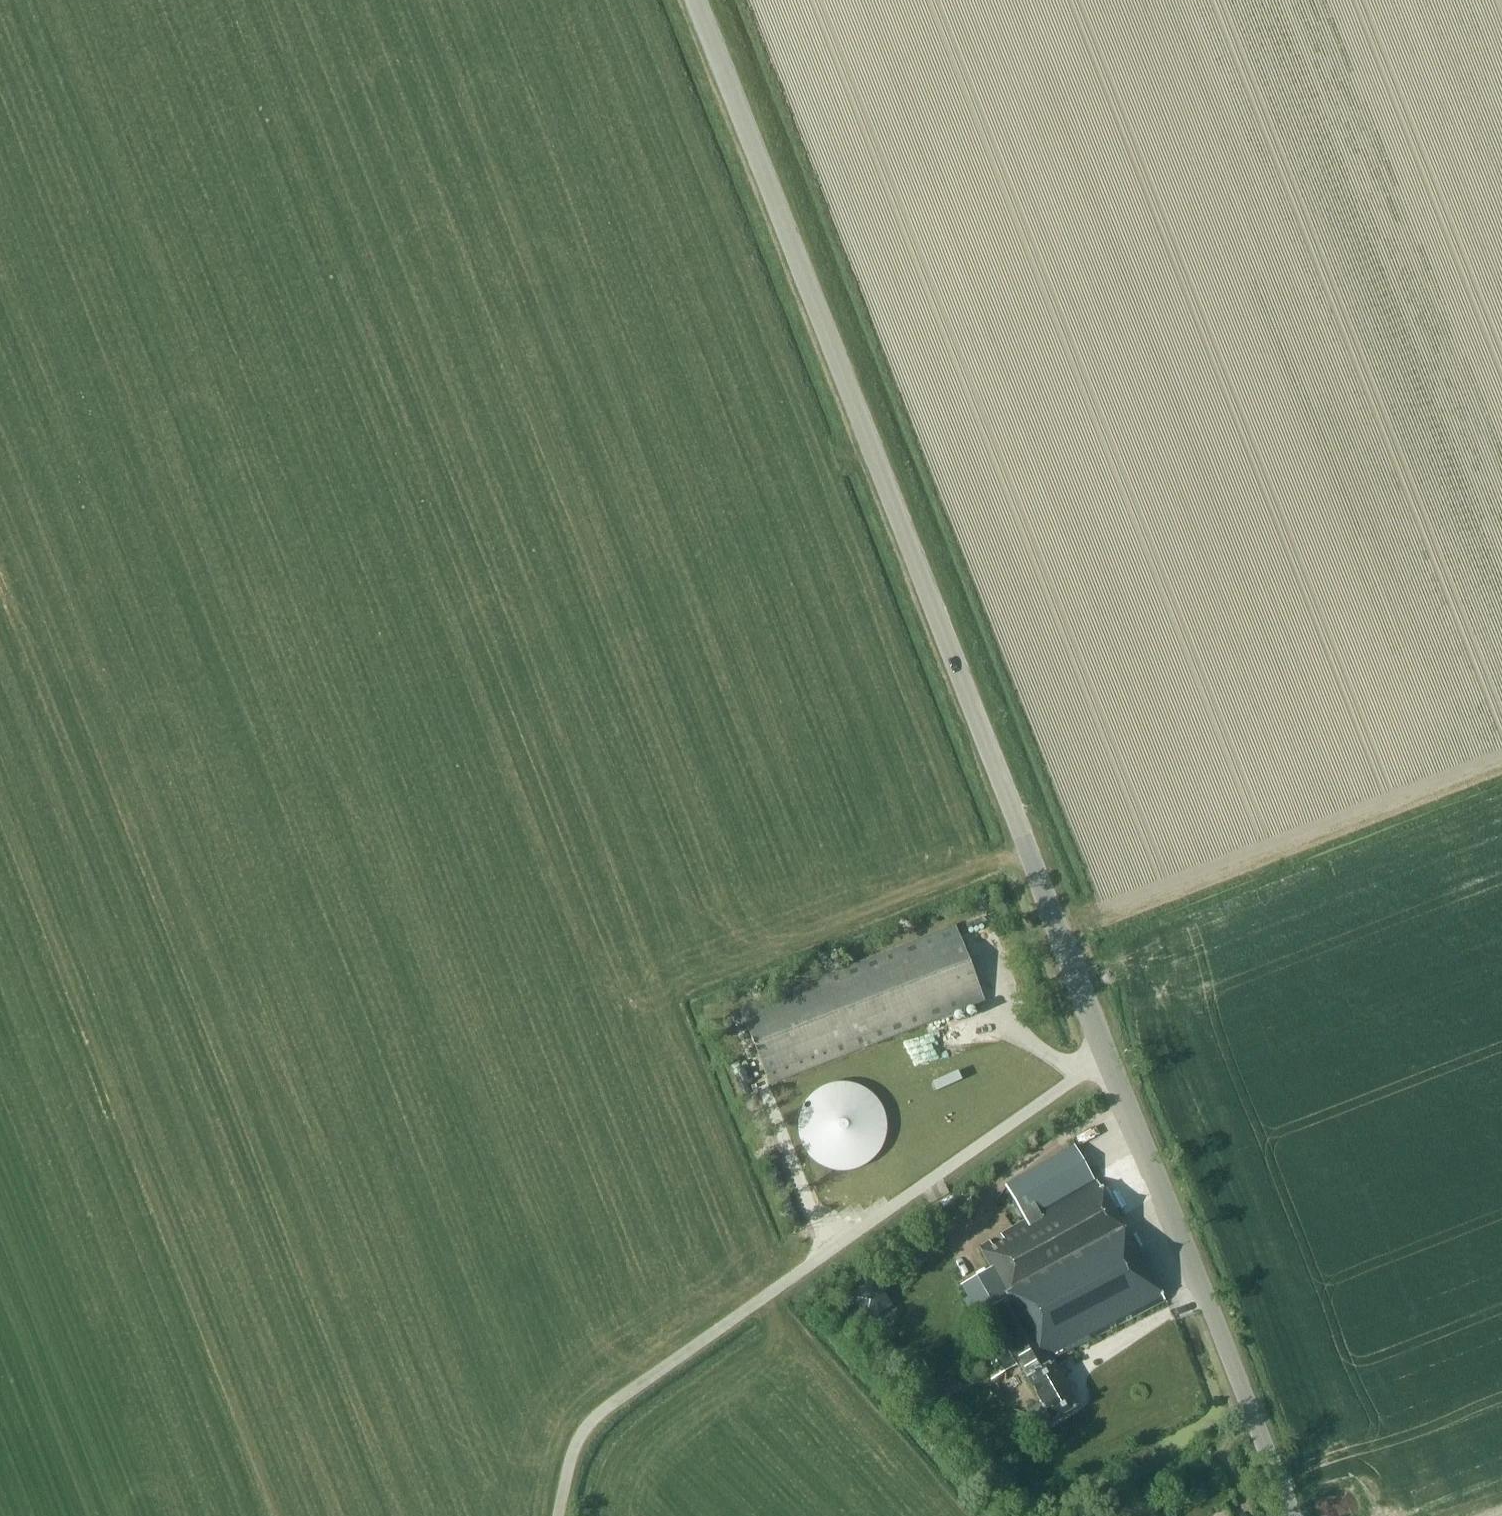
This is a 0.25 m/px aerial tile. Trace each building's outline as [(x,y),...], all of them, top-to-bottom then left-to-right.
[(769,1085),(984,1001),(955,926),(740,1010),(769,1085)] [(830,1170),(842,1171),(853,1170),(864,1165),(873,1158),(880,1149),(885,1138),(886,1127),(885,1115),(880,1105),(873,1096),(864,1089),(853,1084),(842,1083),(830,1084),(820,1089),(811,1096),(803,1105),(799,1115),(798,1127),(799,1138),(803,1149),(811,1158),(820,1165),(830,1170)] [(1019,1363),(1025,1374),(1051,1359),(1165,1300),(1096,1180),(1038,1213),(1040,1220),(1029,1226),(1025,1221),(995,1238),(979,1247),(1003,1287),(1004,1286),(1009,1295),(1007,1296),(1010,1301),(990,1312),(1010,1346),(984,1361),(993,1377),(1019,1363)] [(872,1286),(854,1298),(866,1316),(884,1304),(872,1286)] [(1053,1362),(1051,1359),(1025,1374),(1027,1377),(1026,1377),(1041,1403),(1029,1409),(1028,1414),(1035,1428),(1039,1429),(1052,1421),(1077,1407),(1052,1363),(1053,1362)]
